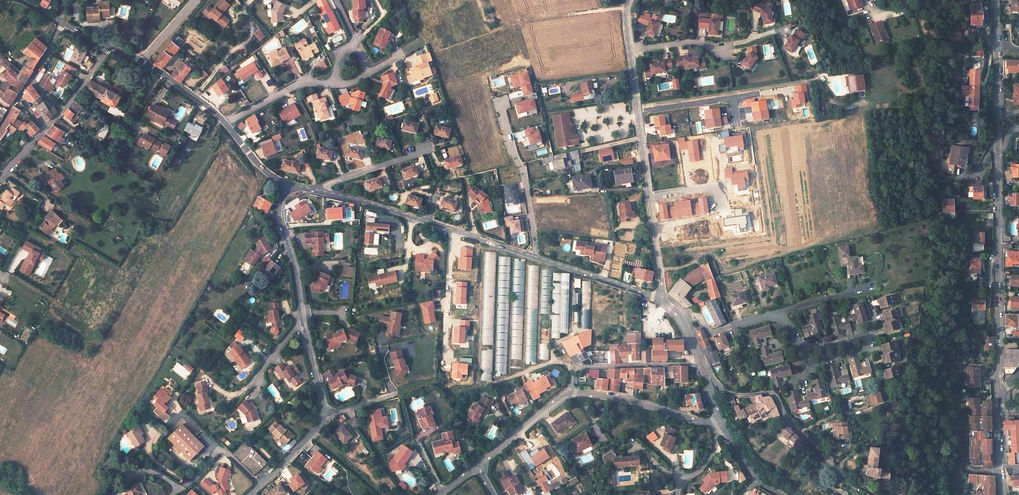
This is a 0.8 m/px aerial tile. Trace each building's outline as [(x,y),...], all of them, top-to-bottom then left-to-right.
[(208,16),(209,14),(211,16),(216,20),(218,18),(226,25),(230,20),(222,13),(229,4),(224,0),(220,0),(213,9),(208,6),(203,12),(208,16)] [(365,0),(354,0),(353,0),(354,9),(353,10),(354,19),(355,19),(363,18),(364,18),(363,9),(366,9),(365,0)] [(851,11),(863,6),(861,0),(847,0),(851,11)] [(1011,11),(1018,12),(1018,0),(1011,0),(1011,11)] [(99,6),(87,7),(88,15),(88,22),(100,21),(100,16),(110,15),(109,1),(99,1),(99,6)] [(286,5),(277,1),(273,9),(272,9),(273,21),(283,21),(283,16),(281,15),(282,13),(286,5)] [(758,1),(754,7),(762,12),(764,24),(773,23),(771,9),(774,4),(769,2),(768,5),(761,1),(760,2),(758,1)] [(327,3),(318,7),(326,23),(322,25),(326,35),(331,33),(340,29),(331,9),(329,10),(328,7),(327,3)] [(981,4),(971,4),(971,26),(982,25),(982,20),(983,20),(983,13),(981,13),(981,4)] [(644,13),(644,16),(641,23),(648,25),(646,33),(654,36),(660,18),(653,15),(652,19),(649,18),(650,15),(644,13)] [(723,16),(713,15),(712,20),(700,19),(699,28),(708,28),(708,26),(710,26),(710,29),(709,35),(718,36),(720,21),(723,22),(723,16)] [(218,18),(216,20),(224,27),(226,25),(218,18)] [(881,22),(870,26),(877,43),(886,40),(883,32),(885,31),(881,22)] [(266,36),(260,30),(255,34),(261,41),(266,36)] [(390,35),(380,30),(372,46),(384,52),(388,43),(386,42),(390,35)] [(791,37),(784,49),(792,53),(797,45),(799,41),(801,42),(806,35),(797,30),(793,37),(791,37)] [(47,47),(36,38),(32,42),(44,52),(47,47)] [(304,38),(294,43),(297,49),(298,48),(303,59),(309,57),(309,56),(313,54),(319,51),(315,42),(309,45),(306,39),(304,38)] [(177,45),(172,41),(154,64),(162,69),(180,47),(177,45)] [(44,52),(32,42),(24,51),(26,52),(31,56),(33,58),(37,61),(44,52)] [(77,46),(70,59),(79,64),(81,60),(86,63),(87,61),(89,57),(84,55),(86,51),(77,46)] [(286,48),(290,56),(294,54),(291,46),(286,48)] [(277,50),(268,54),(273,64),(281,60),(282,61),(290,57),(290,56),(286,48),(278,52),(277,50)] [(755,48),(748,49),(748,53),(747,54),(748,55),(747,57),(742,64),(749,69),(754,62),(757,58),(754,56),(756,54),(755,48)] [(228,64),(232,67),(243,57),(239,53),(228,64)] [(429,53),(414,58),(416,62),(417,67),(409,70),(411,76),(406,77),(408,85),(436,75),(433,67),(429,68),(428,64),(432,63),(429,53)] [(2,56),(0,58),(4,61),(9,66),(10,64),(9,63),(10,62),(2,56)] [(686,56),(676,58),(677,67),(685,66),(685,69),(698,67),(699,70),(705,69),(704,60),(698,61),(698,58),(688,59),(686,59),(686,56)] [(25,65),(21,72),(11,63),(10,64),(9,66),(19,74),(20,75),(22,73),(29,77),(33,71),(33,69),(37,61),(33,58),(27,67),(25,65)] [(672,68),(671,59),(661,60),(661,63),(659,64),(650,65),(651,68),(645,69),(646,77),(652,76),(652,74),(665,72),(665,69),(672,68)] [(185,64),(182,61),(171,75),(180,82),(188,72),(191,68),(185,64)] [(253,61),(237,72),(242,79),(254,72),(258,78),(263,75),(253,61)] [(323,61),(315,65),(319,72),(327,68),(323,61)] [(1009,72),(1018,72),(1018,61),(1007,61),(1007,69),(1009,69),(1009,72)] [(58,80),(56,82),(63,86),(65,83),(66,84),(71,76),(76,68),(68,64),(58,80)] [(225,74),(230,70),(227,65),(221,70),(225,74)] [(12,83),(15,85),(18,80),(18,78),(20,75),(19,74),(9,66),(7,68),(1,73),(9,80),(12,83)] [(208,75),(204,70),(200,74),(204,78),(208,75)] [(979,71),(970,70),(970,87),(979,87),(979,71)] [(29,77),(22,73),(20,75),(18,78),(18,80),(19,79),(25,83),(29,77)] [(527,73),(511,77),(514,88),(519,87),(519,86),(521,85),(524,97),(527,96),(528,101),(516,104),(519,113),(530,110),(531,114),(537,112),(533,99),(537,98),(536,94),(533,94),(527,73)] [(58,80),(48,74),(41,85),(42,86),(51,91),(52,90),(56,82),(58,80)] [(394,74),(380,79),(382,84),(381,85),(376,96),(385,100),(390,89),(398,86),(394,74)] [(854,77),(851,77),(852,85),(849,86),(849,92),(865,90),(863,75),(854,77)] [(503,76),(491,79),(493,88),(506,85),(503,76)] [(222,77),(213,84),(220,96),(229,88),(222,77)] [(25,83),(19,79),(18,80),(15,85),(21,89),(25,83)] [(9,80),(3,86),(0,84),(0,89),(4,92),(4,93),(7,90),(12,83),(9,80)] [(107,89),(90,80),(85,87),(91,90),(90,92),(116,106),(121,96),(107,89)] [(572,102),(591,98),(592,98),(593,98),(594,97),(594,96),(595,96),(595,95),(594,94),(593,93),(595,92),(594,90),(593,91),(590,83),(581,84),(583,94),(571,96),(572,102)] [(39,96),(31,85),(24,96),(30,101),(31,100),(33,102),(40,96),(39,96)] [(805,103),(804,98),(808,98),(806,85),(796,86),(797,94),(796,94),(796,97),(794,97),(794,100),(791,100),(793,108),(800,107),(800,104),(805,103)] [(970,87),(965,86),(965,90),(962,90),(962,93),(965,93),(965,96),(966,96),(969,96),(969,110),(978,110),(979,87),(970,87)] [(17,94),(9,89),(6,94),(5,93),(4,93),(4,92),(1,97),(11,104),(17,94)] [(339,96),(338,97),(341,106),(347,105),(350,106),(349,110),(359,112),(364,94),(356,91),(349,97),(347,94),(342,95),(339,96)] [(435,93),(427,95),(431,106),(442,103),(441,99),(437,101),(435,93)] [(317,94),(306,97),(307,102),(312,101),(317,117),(319,116),(320,120),(329,118),(325,107),(328,107),(325,97),(318,99),(317,97),(317,94)] [(41,98),(40,96),(33,102),(35,105),(36,106),(44,101),(41,98)] [(767,110),(765,101),(755,103),(754,99),(747,100),(744,101),(744,107),(751,106),(752,113),(767,110)] [(68,109),(64,113),(70,119),(69,120),(74,124),(79,117),(76,115),(83,107),(75,100),(70,107),(69,108),(68,109)] [(49,109),(44,101),(36,106),(35,105),(31,108),(37,118),(42,114),(42,115),(49,109)] [(10,114),(9,114),(16,118),(21,110),(23,106),(20,102),(17,107),(14,106),(10,113),(10,114)] [(161,108),(154,104),(148,114),(155,118),(164,123),(174,128),(176,123),(166,117),(169,113),(161,108)] [(291,105),(278,112),(285,125),(300,116),(293,104),(291,105)] [(57,111),(54,106),(51,108),(49,109),(42,115),(47,121),(53,116),(57,111)] [(719,117),(718,109),(704,111),(705,120),(719,117)] [(769,119),(768,110),(767,110),(752,113),(754,122),(769,119)] [(552,116),(557,147),(579,143),(578,133),(573,134),(569,113),(552,116)] [(6,119),(11,123),(12,124),(16,118),(9,114),(6,119)] [(253,116),(245,120),(252,134),(260,130),(253,116)] [(664,126),(663,116),(653,118),(655,127),(664,126)] [(720,122),(722,122),(722,123),(727,122),(726,116),(719,117),(705,120),(704,120),(706,129),(720,126),(720,123),(720,122)] [(8,130),(12,133),(17,128),(22,122),(20,120),(16,118),(12,124),(11,123),(7,129),(8,130)] [(6,119),(3,125),(0,129),(0,140),(8,130),(7,129),(11,123),(6,119)] [(69,126),(58,119),(53,125),(65,131),(69,126)] [(40,129),(32,120),(27,124),(26,126),(30,130),(31,132),(34,134),(40,129)] [(27,124),(24,121),(18,128),(21,132),(26,126),(27,124)] [(418,125),(404,121),(402,130),(416,133),(418,125)] [(241,122),(235,129),(239,132),(243,128),(245,126),(241,122)] [(191,125),(188,123),(185,129),(192,133),(190,137),(193,138),(195,135),(199,137),(202,130),(191,125)] [(65,131),(53,125),(46,133),(62,143),(64,139),(61,137),(65,131)] [(671,134),(669,125),(664,126),(655,127),(654,127),(655,131),(660,130),(660,136),(671,134)] [(75,131),(69,126),(65,131),(72,136),(75,131)] [(450,129),(437,126),(435,135),(448,138),(450,129)] [(533,127),(524,130),(527,137),(525,137),(526,141),(523,142),(524,147),(531,145),(531,144),(536,143),(537,146),(542,144),(539,131),(535,132),(533,127)] [(159,132),(152,128),(148,135),(147,137),(144,136),(141,137),(137,144),(142,147),(145,145),(147,144),(150,146),(149,147),(156,151),(158,149),(161,143),(161,142),(155,139),(159,132)] [(50,140),(44,136),(43,137),(43,136),(38,142),(39,142),(45,147),(50,140)] [(391,142),(378,138),(376,146),(389,149),(391,142)] [(56,144),(50,140),(45,147),(51,151),(56,144)] [(262,146),(266,157),(276,154),(271,140),(261,143),(262,146)] [(161,143),(158,149),(161,151),(160,152),(165,155),(170,146),(165,143),(164,145),(161,143)] [(668,145),(653,147),(654,151),(656,151),(657,161),(670,159),(668,145)] [(969,148),(953,146),(950,162),(956,163),(956,165),(964,166),(965,153),(968,153),(969,148)] [(363,151),(349,148),(347,156),(361,159),(363,151)] [(619,160),(617,153),(613,154),(612,148),(599,151),(601,161),(613,159),(614,161),(619,160)] [(332,152),(319,150),(317,158),(331,160),(332,152)] [(565,159),(567,158),(566,153),(553,156),(543,159),(544,164),(549,163),(549,162),(552,162),(554,170),(565,168),(571,166),(570,161),(566,162),(565,159)] [(460,156),(445,161),(447,169),(462,164),(460,156)] [(300,164),(284,161),(282,169),(298,173),(300,164)] [(1012,178),(1018,178),(1018,166),(1011,165),(1011,170),(1013,170),(1012,178)] [(415,166),(402,170),(405,178),(418,174),(415,166)] [(57,171),(56,168),(45,176),(56,191),(64,185),(60,180),(65,177),(61,172),(60,173),(59,173),(57,171)] [(630,169),(615,171),(617,184),(632,182),(630,169)] [(589,175),(573,178),(574,189),(584,187),(584,189),(591,188),(589,175)] [(379,178),(366,182),(369,190),(382,186),(379,178)] [(468,194),(474,200),(473,201),(476,204),(478,202),(480,204),(478,205),(480,210),(482,209),(483,212),(488,211),(490,207),(488,201),(485,198),(486,196),(482,192),(481,193),(475,187),(474,187),(471,184),(465,191),(468,193),(468,194)] [(511,184),(504,185),(507,203),(514,202),(514,204),(518,203),(517,193),(515,193),(515,191),(512,191),(511,184)] [(13,187),(10,191),(7,189),(3,195),(5,196),(1,201),(0,200),(0,208),(1,208),(5,203),(10,207),(15,200),(10,197),(11,197),(13,194),(17,196),(20,192),(13,187)] [(982,187),(973,187),(973,198),(982,198),(982,187)] [(1010,206),(1018,206),(1018,194),(1008,194),(1008,199),(1010,199),(1010,206)] [(422,199),(409,195),(406,203),(419,207),(422,199)] [(272,204),(259,197),(254,206),(267,213),(272,204)] [(444,198),(441,206),(454,210),(455,209),(457,210),(460,204),(457,203),(457,202),(444,198)] [(288,213),(293,221),(310,211),(303,199),(292,206),(294,209),(288,213)] [(954,199),(943,199),(943,206),(942,206),(943,210),(944,210),(944,212),(954,211),(954,199)] [(620,205),(622,220),(635,218),(634,212),(632,212),(631,203),(620,205)] [(482,209),(480,210),(482,218),(492,214),(490,207),(488,211),(483,212),(482,209)] [(61,219),(52,210),(46,217),(47,218),(49,220),(47,222),(45,221),(40,227),(47,234),(48,232),(51,229),(57,223),(61,219)] [(342,220),(342,210),(323,211),(323,221),(342,220)] [(524,231),(522,220),(513,221),(512,216),(504,217),(505,227),(511,226),(512,233),(524,231)] [(375,224),(367,223),(365,245),(373,245),(374,232),(390,233),(390,226),(375,224)] [(984,233),(973,233),(973,243),(978,243),(984,243),(984,233)] [(323,234),(316,234),(316,236),(312,236),(306,236),(307,246),(314,245),(314,251),(313,252),(314,257),(323,256),(323,253),(324,252),(330,252),(330,235),(328,235),(324,236),(323,234)] [(265,239),(256,244),(258,247),(255,252),(251,250),(244,260),(253,265),(260,255),(261,252),(262,254),(271,249),(265,239)] [(26,240),(21,250),(28,253),(31,248),(38,252),(41,247),(26,240)] [(586,253),(590,254),(589,256),(589,259),(602,261),(603,252),(601,252),(602,244),(593,243),(592,244),(585,243),(585,242),(576,241),(575,249),(579,250),(583,250),(582,253),(586,253)] [(846,245),(837,247),(839,258),(848,256),(846,245)] [(472,250),(463,247),(461,248),(461,259),(459,259),(458,269),(471,270),(472,250)] [(38,252),(31,248),(28,253),(19,271),(31,277),(42,254),(38,252)] [(415,270),(428,271),(428,270),(432,270),(432,263),(434,263),(439,259),(433,252),(429,256),(428,260),(426,260),(419,260),(419,263),(415,262),(415,270)] [(497,252),(485,252),(480,381),(492,381),(497,252)] [(1006,267),(1012,267),(1012,264),(1018,264),(1018,253),(1011,252),(1008,252),(1008,260),(1006,260),(1006,267)] [(416,254),(415,262),(419,263),(419,260),(426,260),(428,260),(429,256),(427,258),(423,258),(423,255),(416,254)] [(510,255),(499,255),(496,376),(508,376),(510,255)] [(857,257),(847,258),(850,274),(855,273),(861,272),(862,272),(862,271),(863,271),(863,270),(863,269),(863,268),(862,268),(862,267),(862,266),(861,266),(860,266),(859,266),(857,257)] [(980,258),(971,258),(971,268),(969,268),(969,273),(981,273),(980,258)] [(645,261),(637,259),(636,263),(635,266),(643,268),(645,261)] [(524,260),(513,260),(510,371),(521,371),(524,260)] [(707,262),(701,266),(707,281),(714,280),(707,262)] [(280,269),(270,263),(263,273),(272,279),(280,269)] [(538,266),(527,265),(525,362),(536,362),(538,266)] [(701,266),(680,279),(691,287),(706,278),(701,266)] [(551,269),(541,268),(539,357),(549,358),(551,269)] [(653,272),(637,268),(636,274),(635,277),(651,281),(653,272)] [(395,272),(374,276),(376,287),(398,282),(395,272)] [(326,292),(331,277),(332,277),(321,273),(317,283),(316,283),(314,288),(320,290),(326,292)] [(552,337),(559,338),(560,338),(560,333),(568,334),(568,322),(570,273),(554,273),(552,326),(552,332),(552,337)] [(774,273),(759,277),(763,291),(768,289),(767,287),(770,286),(777,284),(774,273)] [(374,276),(367,277),(369,288),(376,287),(374,276)] [(680,279),(669,294),(685,307),(692,305),(685,299),(684,297),(686,294),(691,287),(680,279)] [(714,280),(707,281),(709,290),(711,300),(714,299),(721,297),(714,280)] [(467,283),(457,282),(456,308),(466,309),(467,299),(466,299),(467,283)] [(709,290),(701,294),(705,303),(711,300),(709,290)] [(743,291),(730,295),(733,303),(730,304),(732,309),(740,307),(739,304),(742,303),(747,302),(743,291)] [(893,295),(877,299),(878,303),(879,302),(881,309),(895,305),(893,295)] [(1011,298),(1011,308),(1018,308),(1018,298),(1011,298)] [(711,300),(705,303),(717,327),(726,322),(714,299),(711,300)] [(985,300),(973,300),(973,309),(984,309),(985,309),(985,300)] [(433,301),(420,304),(422,313),(423,313),(425,325),(437,322),(434,311),(435,311),(433,301)] [(280,315),(279,310),(278,302),(269,303),(270,311),(268,311),(269,314),(265,315),(266,321),(272,320),(273,327),(278,326),(277,321),(279,319),(278,317),(277,317),(277,316),(280,315)] [(838,315),(829,318),(834,336),(843,333),(842,329),(847,328),(848,333),(852,332),(851,326),(854,325),(853,321),(857,319),(858,323),(867,320),(862,303),(853,305),(855,313),(847,316),(849,321),(841,323),(838,315)] [(590,309),(580,309),(580,328),(584,328),(589,329),(590,309)] [(897,309),(882,313),(883,317),(884,317),(886,323),(883,323),(885,329),(884,330),(885,333),(900,329),(897,319),(900,319),(897,309)] [(984,309),(973,309),(973,324),(982,324),(984,324),(984,309)] [(401,314),(392,313),(391,319),(380,317),(379,324),(386,326),(387,327),(386,335),(395,336),(397,325),(399,326),(401,314)] [(810,324),(802,326),(805,337),(809,336),(808,332),(812,331),(813,334),(823,332),(817,313),(808,316),(810,324)] [(1005,315),(1005,326),(1013,327),(1012,328),(1017,328),(1017,315),(1005,315)] [(469,320),(460,320),(460,327),(453,327),(452,343),(464,343),(465,329),(469,329),(469,320)] [(769,326),(752,331),(756,349),(761,347),(765,365),(783,361),(781,351),(770,354),(768,350),(773,349),(772,345),(767,346),(766,342),(761,343),(760,339),(772,336),(769,326)] [(700,329),(696,330),(699,343),(702,350),(705,349),(710,346),(708,343),(710,342),(708,339),(707,339),(703,331),(700,329)] [(246,335),(239,330),(235,336),(242,341),(246,335)] [(352,330),(345,332),(344,330),(339,332),(339,334),(335,335),(334,334),(334,332),(326,334),(329,341),(328,341),(330,347),(334,346),(337,347),(341,346),(343,342),(348,340),(351,341),(352,339),(356,342),(360,334),(352,330)] [(591,330),(580,335),(562,343),(570,357),(576,355),(578,353),(584,351),(582,348),(583,348),(590,345),(591,330)] [(724,333),(713,337),(714,340),(716,339),(717,343),(726,340),(724,333)] [(610,345),(610,350),(620,350),(620,359),(627,358),(628,363),(640,362),(639,350),(639,347),(641,347),(641,339),(641,334),(634,334),(634,343),(628,344),(610,345)] [(994,337),(984,337),(984,350),(994,350),(994,337)] [(662,338),(652,339),(652,349),(652,359),(659,359),(659,361),(663,361),(663,359),(667,358),(667,350),(677,350),(679,350),(679,348),(683,348),(683,340),(666,340),(667,343),(662,343),(662,338)] [(726,340),(717,343),(720,350),(729,347),(726,340)] [(896,341),(880,345),(881,348),(882,348),(884,354),(881,355),(883,361),(882,361),(883,365),(898,360),(896,351),(898,350),(896,341)] [(232,358),(240,369),(243,367),(244,363),(248,360),(244,353),(242,351),(238,345),(229,351),(233,357),(232,358)] [(705,349),(702,350),(704,356),(706,355),(712,353),(710,346),(705,349)] [(652,349),(639,350),(640,362),(652,362),(652,361),(652,359),(652,349)] [(620,350),(610,350),(611,363),(621,363),(628,363),(627,358),(620,359),(620,350)] [(1004,375),(1012,375),(1015,372),(1017,367),(1018,363),(1018,350),(1004,350),(1004,360),(1004,375)] [(401,351),(390,353),(392,363),(395,362),(396,368),(393,373),(402,379),(405,374),(403,367),(406,367),(405,360),(403,360),(401,351)] [(584,351),(578,353),(582,361),(588,358),(584,351)] [(712,353),(706,355),(709,364),(720,360),(716,351),(712,353)] [(576,355),(570,357),(575,364),(580,362),(576,355)] [(858,356),(849,359),(854,377),(872,372),(869,361),(865,362),(866,367),(862,368),(858,356)] [(789,365),(771,370),(776,387),(786,385),(785,381),(781,382),(780,378),(792,375),(789,365)] [(836,365),(827,368),(832,385),(850,380),(847,369),(843,371),(844,375),(840,377),(836,365)] [(274,370),(281,381),(285,379),(287,381),(289,380),(291,382),(294,387),(300,383),(295,375),(298,374),(294,367),(289,370),(286,372),(285,370),(282,366),(276,369),(274,370)] [(675,367),(664,366),(664,368),(665,377),(674,377),(674,375),(688,374),(687,367),(675,366),(675,367)] [(897,366),(883,370),(885,376),(884,376),(885,380),(900,376),(897,366)] [(652,368),(634,369),(634,375),(637,375),(637,378),(644,378),(644,377),(644,373),(652,374),(652,383),(665,386),(665,377),(664,368),(652,369),(652,368)] [(968,368),(968,380),(969,380),(971,389),(981,387),(980,379),(978,379),(977,368),(968,368)] [(333,389),(347,382),(354,384),(356,377),(344,373),(344,372),(337,375),(338,376),(336,377),(334,374),(333,369),(327,370),(329,377),(330,380),(329,381),(333,389)] [(619,369),(587,370),(588,374),(588,377),(620,380),(621,369),(619,369)] [(634,369),(621,369),(620,380),(620,381),(628,382),(627,394),(636,397),(637,389),(643,389),(644,378),(637,378),(637,375),(634,375),(634,369)] [(688,374),(674,375),(674,377),(675,383),(688,381),(688,374)] [(535,388),(529,391),(533,400),(540,397),(539,394),(547,390),(546,388),(553,385),(549,375),(533,383),(535,388)] [(797,390),(788,392),(792,410),(810,406),(808,401),(827,396),(822,378),(813,381),(816,392),(811,394),(810,389),(806,390),(807,395),(803,396),(804,401),(800,402),(797,390)] [(608,380),(597,379),(596,390),(607,391),(608,380)] [(535,388),(533,383),(532,380),(525,384),(529,391),(535,388)] [(208,395),(207,392),(209,392),(208,388),(207,388),(205,382),(198,384),(200,391),(199,391),(200,394),(199,395),(201,401),(200,402),(202,409),(208,407),(206,401),(207,399),(209,398),(208,395)] [(529,391),(525,384),(520,386),(521,388),(507,395),(511,402),(515,400),(518,399),(519,402),(527,398),(524,393),(529,391)] [(619,386),(607,384),(607,391),(618,393),(619,386)] [(166,396),(160,391),(154,397),(158,400),(154,405),(158,408),(155,411),(159,415),(162,411),(164,413),(168,408),(164,405),(163,404),(165,401),(166,403),(170,398),(166,395),(166,396)] [(879,392),(865,396),(868,406),(882,402),(879,392)] [(992,394),(970,393),(970,414),(973,414),(973,423),(970,422),(970,431),(973,431),(973,453),(970,453),(970,458),(973,458),(973,466),(984,466),(984,469),(992,469),(992,465),(992,394)] [(699,394),(685,395),(687,405),(693,405),(695,411),(703,409),(699,394)] [(761,394),(757,395),(762,403),(756,407),(756,408),(759,410),(760,411),(749,416),(749,417),(751,421),(752,422),(761,418),(761,416),(770,410),(776,406),(771,397),(769,397),(762,398),(761,394)] [(482,411),(482,410),(485,412),(492,400),(483,395),(478,404),(475,402),(474,405),(471,410),(469,413),(470,414),(475,417),(476,418),(477,418),(479,414),(482,411)] [(757,395),(750,397),(754,404),(748,406),(753,413),(759,410),(756,408),(756,407),(762,403),(757,395)] [(733,397),(725,400),(729,409),(737,405),(733,397)] [(238,408),(245,415),(246,414),(247,422),(254,421),(253,415),(255,415),(254,410),(253,410),(253,409),(251,408),(252,407),(245,401),(238,408)] [(739,419),(753,413),(748,406),(743,409),(741,404),(738,406),(740,411),(736,413),(739,419)] [(419,422),(423,430),(429,427),(430,429),(435,426),(430,416),(433,415),(428,407),(417,412),(421,421),(419,422)] [(164,413),(162,411),(159,415),(159,416),(164,420),(169,415),(165,412),(164,413)] [(567,412),(551,424),(558,433),(568,426),(569,427),(575,423),(567,412)] [(476,418),(475,417),(470,414),(468,418),(477,423),(481,415),(479,414),(477,418),(476,418)] [(369,420),(373,441),(383,439),(381,428),(389,426),(387,417),(378,418),(378,415),(368,416),(369,420)] [(354,416),(348,420),(354,428),(359,425),(354,416)] [(1017,421),(1017,419),(1014,419),(1014,416),(1007,417),(1007,418),(1008,422),(1004,422),(1004,429),(1008,429),(1009,441),(1011,441),(1011,453),(1009,453),(1005,453),(1006,465),(1018,465),(1018,421),(1017,421)] [(272,433),(285,445),(292,437),(286,432),(280,425),(278,424),(276,422),(268,429),(272,432),(272,433)] [(847,422),(835,423),(835,428),(838,427),(838,432),(836,432),(833,432),(834,439),(848,438),(847,426),(847,422)] [(204,447),(182,424),(168,439),(190,461),(204,447)] [(343,425),(335,432),(344,443),(352,437),(343,425)] [(785,425),(779,432),(787,439),(788,438),(796,444),(800,438),(786,425),(785,425)] [(679,429),(671,426),(668,433),(669,433),(665,445),(670,447),(674,448),(675,449),(680,437),(677,436),(679,429)] [(140,434),(136,428),(133,430),(129,436),(136,447),(145,442),(140,434)] [(653,431),(646,436),(650,442),(657,438),(653,431)] [(443,451),(447,450),(447,452),(450,454),(454,453),(455,454),(461,453),(458,442),(455,443),(453,444),(452,442),(454,441),(452,432),(443,434),(444,439),(433,442),(436,454),(442,452),(443,451)] [(586,433),(570,441),(576,453),(592,445),(586,433)] [(796,444),(788,438),(787,439),(786,441),(793,448),(796,444)] [(267,463),(245,442),(233,455),(254,476),(267,463)] [(395,458),(390,459),(392,470),(392,471),(393,471),(396,470),(398,466),(402,469),(404,469),(406,465),(405,464),(403,463),(405,459),(407,461),(412,452),(403,447),(398,455),(397,455),(395,458)] [(879,449),(870,448),(868,465),(863,464),(863,467),(867,467),(866,476),(870,476),(870,478),(872,478),(872,477),(877,478),(877,480),(880,481),(881,478),(884,478),(883,484),(889,485),(890,480),(889,474),(889,470),(877,469),(879,449)] [(315,455),(305,467),(308,469),(310,467),(315,471),(319,467),(320,467),(324,461),(323,461),(326,458),(316,450),(313,454),(315,455)] [(613,451),(602,457),(605,466),(614,465),(614,467),(621,467),(622,468),(625,467),(636,466),(635,458),(622,459),(620,458),(617,459),(616,454),(614,454),(613,451)] [(201,484),(212,493),(213,491),(217,491),(219,494),(227,494),(225,491),(230,489),(226,481),(230,471),(220,468),(217,478),(219,478),(218,481),(219,484),(214,485),(206,479),(201,484)] [(507,472),(502,474),(506,481),(511,478),(507,472)] [(727,473),(719,474),(719,475),(713,475),(713,477),(711,478),(709,476),(704,483),(706,485),(701,491),(705,494),(707,492),(710,494),(712,491),(712,489),(714,485),(716,487),(719,486),(720,484),(728,483),(727,473)] [(969,474),(969,482),(984,482),(984,492),(976,491),(976,494),(995,494),(995,485),(994,485),(994,476),(969,474)] [(516,475),(511,478),(506,481),(504,482),(508,489),(509,489),(513,494),(517,494),(523,492),(518,484),(520,483),(516,475)] [(546,476),(537,480),(539,484),(548,480),(546,476)] [(1010,476),(1010,486),(1018,486),(1018,476),(1010,476)] [(126,490),(129,494),(140,494),(139,494),(143,493),(138,484),(126,490)] [(542,494),(543,494),(552,490),(548,484),(539,489),(542,494)] [(266,494),(281,494),(285,492),(280,485),(266,494)]
